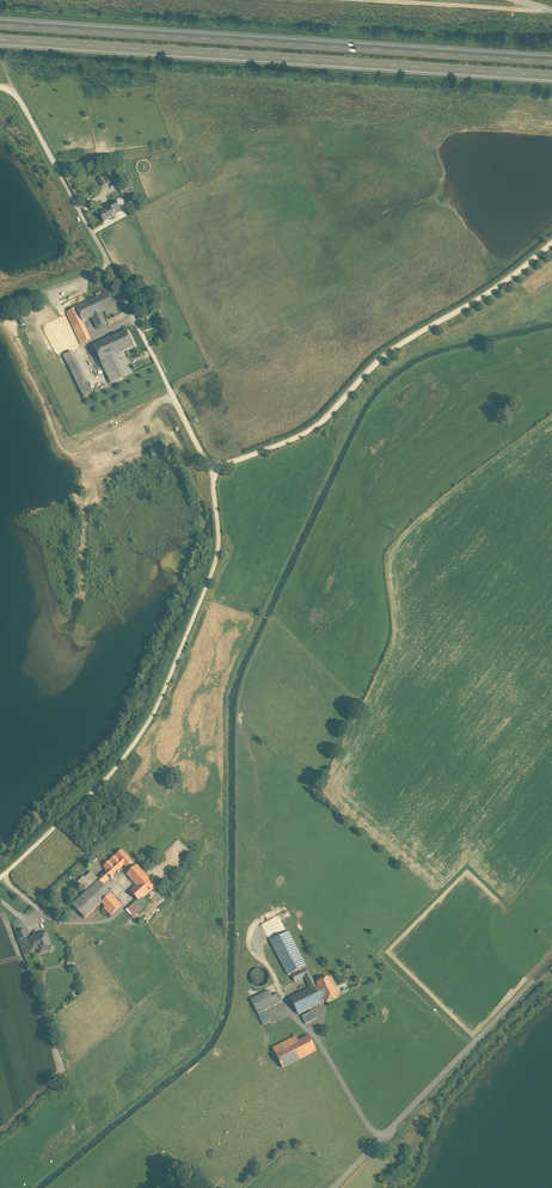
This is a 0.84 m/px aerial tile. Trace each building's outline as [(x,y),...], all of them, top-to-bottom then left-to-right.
[(110,174),(99,180),(103,187),(114,181),(110,174)] [(129,183),(119,189),(122,195),(133,190),(129,183)] [(110,208),(100,214),(104,222),(115,216),(114,214),(121,210),(116,201),(109,205),(110,208)] [(98,298),(76,308),(83,322),(92,318),(102,312),(104,312),(115,307),(108,293),(103,295),(101,291),(96,294),(98,298)] [(115,307),(104,312),(107,317),(114,314),(117,312),(115,307)] [(83,322),(76,308),(66,313),(81,345),(91,340),(83,322)] [(104,315),(93,320),(97,329),(100,330),(107,327),(108,323),(104,315)] [(126,331),(114,337),(122,353),(123,352),(134,347),(126,331)] [(122,353),(114,337),(94,346),(111,384),(133,374),(123,352),(122,353)] [(73,351),(64,355),(67,362),(76,357),(73,351)] [(92,390),(76,357),(67,362),(83,395),(92,390)] [(195,398),(191,400),(198,413),(202,412),(195,398)] [(135,862),(124,849),(104,867),(108,872),(99,880),(101,882),(104,886),(125,867),(127,869),(135,862)] [(140,865),(128,875),(139,888),(132,894),(141,904),(159,888),(140,865)] [(85,877),(79,883),(88,893),(101,882),(99,880),(93,873),(87,879),(85,877)] [(88,893),(74,906),(86,920),(102,906),(114,896),(104,886),(101,882),(88,893)] [(102,906),(113,917),(124,907),(114,896),(102,906)] [(138,901),(127,911),(134,919),(145,909),(138,901)] [(27,929),(18,933),(25,952),(32,954),(39,951),(41,956),(51,952),(54,953),(57,950),(54,947),(47,931),(30,937),(27,929)] [(318,986),(291,932),(271,942),(289,978),(293,976),(297,983),(307,978),(312,989),(318,986)] [(341,998),(332,978),(318,984),(327,1004),(341,998)] [(312,989),(291,999),(299,1016),(327,1003),(318,986),(312,989)] [(271,990),(250,1000),(263,1028),(290,1016),(280,995),(274,998),(271,990)] [(315,1011),(303,1017),(307,1025),(319,1019),(315,1011)] [(297,1037),(273,1048),(284,1071),(319,1053),(311,1036),(300,1041),(297,1037)]
